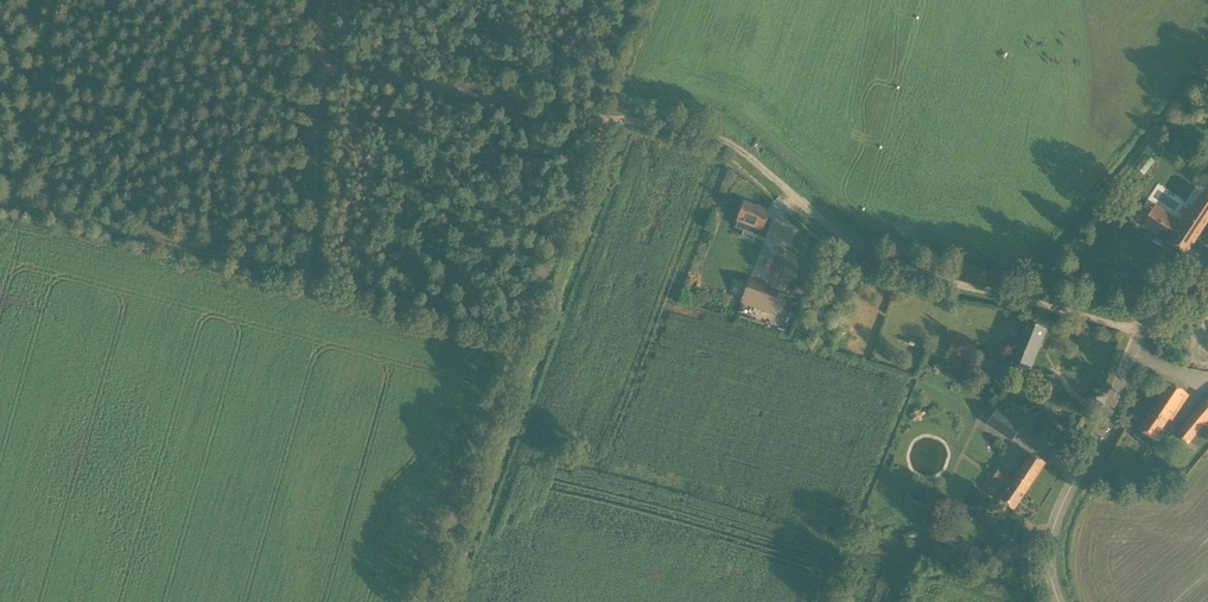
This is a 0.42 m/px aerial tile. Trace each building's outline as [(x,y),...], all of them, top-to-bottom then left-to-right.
[(1137,167),(1147,174),(1157,159),(1147,153),(1137,167)] [(1202,193),(1193,207),(1191,206),(1181,222),(1155,205),(1142,226),(1166,242),(1165,242),(1185,255),(1207,220),(1207,197),(1202,193)] [(738,223),(736,228),(743,231),(741,236),(753,241),(757,230),(767,234),(773,219),(768,217),(770,212),(744,202),(736,222),(738,223)] [(752,281),(743,305),(771,315),(780,292),(752,281)] [(805,289),(796,286),(793,296),(802,299),(805,289)] [(1025,322),(1020,333),(1006,368),(1026,376),(1045,331),(1025,322)] [(953,341),(949,352),(947,357),(970,365),(977,345),(962,340),(961,344),(953,341)] [(1036,376),(1031,386),(1050,395),(1055,385),(1036,376)] [(1170,383),(1155,405),(1174,417),(1188,395),(1170,383)] [(1176,435),(1185,443),(1188,444),(1207,420),(1207,399),(1207,398),(1176,435)] [(1171,421),(1174,417),(1155,405),(1138,431),(1153,441),(1164,425),(1163,424),(1167,418),(1171,421)] [(1022,428),(996,410),(986,425),(1012,442),(1022,428)] [(1045,463),(1035,457),(1030,454),(1012,480),(999,471),(994,478),(1008,488),(999,502),(1013,511),(1045,463)] [(988,508),(981,504),(977,501),(969,514),(980,521),(988,508)] [(968,555),(978,560),(983,550),(972,545),(968,555)]
